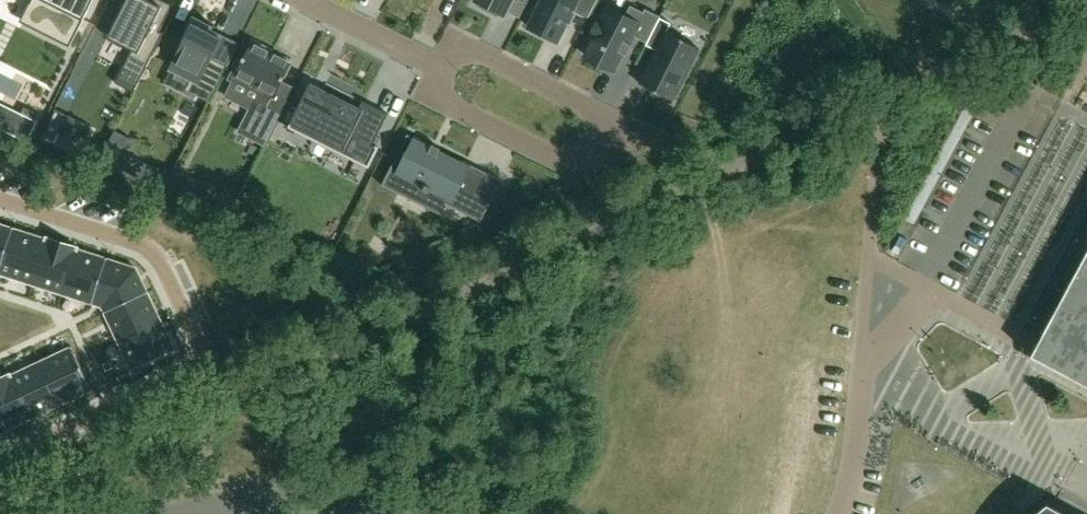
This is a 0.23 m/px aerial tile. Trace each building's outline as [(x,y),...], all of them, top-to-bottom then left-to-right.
[(28,2),(29,3),(21,18),(69,42),(67,46),(70,47),(88,11),(93,0),(29,0),(28,2)] [(170,11),(169,10),(148,0),(124,0),(107,33),(110,34),(108,38),(132,50),(122,69),(141,79),(164,34),(160,32),(170,11)] [(475,1),(481,3),(479,7),(494,15),(495,16),(497,16),(499,13),(505,15),(512,0),(475,0),(475,1)] [(579,9),(588,14),(586,19),(588,20),(598,0),(543,0),(529,28),(557,42),(566,24),(570,26),(571,24),(570,24),(575,13),(576,14),(579,9)] [(633,36),(647,43),(660,18),(661,17),(645,9),(643,13),(631,7),(625,18),(608,9),(602,21),(600,20),(599,21),(600,21),(591,37),(591,38),(595,40),(586,57),(614,70),(622,54),(626,56),(627,54),(624,53),(629,45),(631,46),(632,45),(630,44),(633,36)] [(171,68),(165,80),(186,90),(209,101),(226,66),(212,59),(221,39),(211,34),(214,26),(193,16),(178,44),(182,46),(171,68)] [(674,101),(700,49),(667,32),(671,23),(660,18),(647,43),(646,45),(656,50),(639,83),(674,101)] [(265,145),(287,100),(275,94),(290,64),(271,55),(273,51),(253,42),(252,45),(241,67),(237,65),(230,79),(258,94),(239,132),(265,145)] [(354,122),(364,101),(363,101),(359,108),(323,90),(321,94),(309,88),(301,103),(288,128),(291,129),(292,127),(332,147),(339,133),(356,142),(351,151),(370,161),(367,167),(369,168),(379,147),(373,144),(378,134),(354,122)] [(26,137),(40,113),(30,107),(23,120),(0,108),(0,124),(26,137)] [(56,111),(42,138),(77,156),(83,144),(91,129),(68,117),(56,111)] [(115,131),(97,167),(112,173),(115,167),(147,182),(145,186),(151,188),(161,191),(169,175),(122,152),(129,138),(115,131)] [(460,170),(463,163),(465,164),(465,162),(462,160),(462,162),(440,151),(441,149),(440,148),(439,150),(407,135),(382,185),(402,196),(410,181),(424,188),(423,190),(429,193),(430,191),(444,198),(442,202),(467,215),(488,174),(486,172),(485,174),(486,174),(483,181),(460,170)] [(32,284),(62,294),(93,304),(102,307),(118,341),(131,369),(130,370),(131,371),(176,350),(175,349),(174,349),(161,321),(147,292),(136,268),(77,250),(78,248),(47,238),(46,239),(13,229),(0,225),(0,274),(32,284)] [(1086,387),(1086,252),(1041,338),(1031,356),(1086,387)] [(2,432),(30,419),(59,405),(90,391),(91,391),(92,391),(71,346),(70,347),(70,348),(39,363),(11,376),(10,374),(0,379),(0,433),(2,432)] [(1046,505),(1035,513),(1062,513),(1046,505)]
